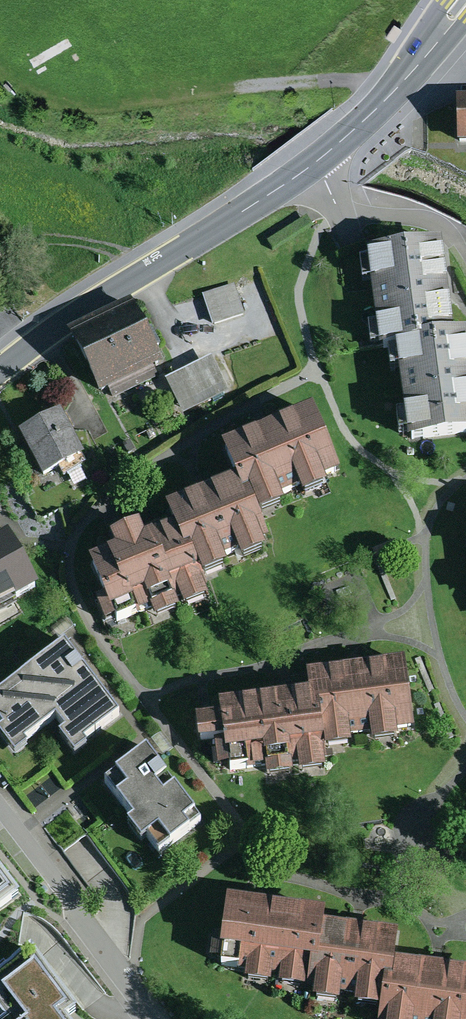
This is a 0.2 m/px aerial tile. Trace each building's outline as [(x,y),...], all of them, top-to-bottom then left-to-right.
[(394,25),(386,38),(395,44),(403,31),(394,25)] [(457,99),(456,145),(465,145),(465,99),(457,99)] [(442,244),(368,254),(380,349),(395,348),(455,340),(449,297),(442,244)] [(234,284),(203,295),(213,326),(245,315),(234,284)] [(131,304),(67,335),(98,399),(109,393),(112,400),(158,377),(156,372),(162,369),(131,304)] [(395,348),(408,445),(465,437),(465,338),(455,340),(395,348)] [(210,358),(166,382),(184,415),(228,391),(210,358)] [(115,556),(89,567),(103,602),(94,605),(104,629),(138,615),(139,618),(149,613),(153,624),(209,602),(201,584),(227,574),(224,566),(237,560),(241,570),(268,559),(264,550),(269,548),(259,523),(286,512),(282,504),(299,497),(301,503),(326,493),(323,485),(339,478),(313,412),(266,430),(218,449),(232,484),(204,495),(164,511),(173,533),(144,544),(139,532),(123,539),(110,544),(115,556)] [(61,414),(18,436),(42,484),(56,477),(59,482),(86,468),(82,460),(84,459),(61,414)] [(158,434),(149,440),(151,444),(154,442),(158,447),(163,444),(158,434)] [(39,593),(8,539),(0,543),(0,613),(39,593)] [(0,694),(0,730),(2,732),(0,734),(0,742),(14,761),(26,752),(23,747),(56,722),(65,735),(58,740),(74,761),(88,750),(86,747),(122,720),(64,645),(0,694)] [(206,721),(194,723),(197,749),(214,747),(217,774),(266,769),(267,782),(292,779),(291,769),(298,769),(300,779),(327,776),(325,754),(350,751),(349,741),(371,739),(372,748),(398,744),(396,734),(413,733),(405,662),(357,667),(306,673),(309,699),(289,701),(217,709),(219,720),(206,721)] [(148,754),(102,787),(132,828),(127,831),(141,850),(149,845),(159,859),(202,828),(148,754)] [(17,901),(0,880),(0,914),(17,901)] [(227,902),(219,957),(222,957),(220,971),(244,974),(242,986),(271,990),(272,980),(281,981),(279,991),(313,996),(312,1006),(339,1009),(340,1000),(356,1002),(354,1011),(379,1014),(378,1018),(465,1018),(465,974),(434,970),(395,965),(399,936),(355,929),(325,926),(326,916),(273,908),(227,902)] [(30,955),(0,978),(0,1018),(78,1018),(30,955)]
